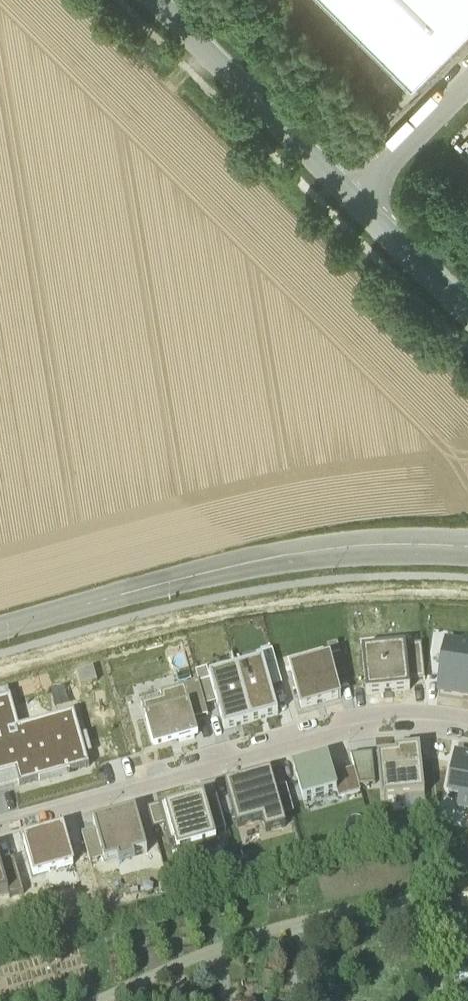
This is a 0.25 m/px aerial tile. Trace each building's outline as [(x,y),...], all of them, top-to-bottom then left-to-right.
[(412,79),(467,22),(467,0),(333,0),(412,79)] [(399,132),(434,97),(426,88),(390,123),(399,132)] [(361,641),(362,652),(404,648),(403,637),(361,641)] [(466,641),(465,647),(446,644),(438,693),(467,698),(467,642),(466,641)] [(330,660),(336,681),(348,678),(338,643),(326,646),(330,660)] [(422,646),(406,648),(409,683),(425,682),(422,646)] [(406,648),(404,648),(362,652),(366,695),(410,691),(409,683),(406,648)] [(263,662),(271,689),(282,686),(272,651),(261,654),(263,662)] [(336,681),(330,660),(291,671),(301,710),(341,699),(336,681)] [(271,689),(263,662),(236,670),(252,724),(278,716),(271,689)] [(217,704),(210,677),(207,669),(195,673),(198,683),(205,707),(217,704)] [(93,670),(74,675),(78,690),(97,684),(93,670)] [(252,724),(236,670),(210,677),(217,704),(225,731),(252,724)] [(205,707),(198,683),(180,689),(185,707),(189,706),(194,721),(208,718),(205,707)] [(145,718),(185,707),(180,689),(160,694),(162,700),(141,706),(145,718)] [(16,774),(19,788),(89,769),(74,715),(19,730),(11,699),(0,702),(0,778),(16,774)] [(185,707),(145,718),(153,747),(178,739),(180,743),(194,739),(190,722),(194,721),(189,706),(185,707)] [(190,722),(194,739),(198,738),(194,721),(190,722)] [(178,739),(153,747),(154,751),(180,743),(178,739)] [(396,756),(377,757),(382,801),(424,796),(420,749),(405,751),(406,755),(396,756)] [(351,757),(354,770),(359,787),(376,785),(373,754),(351,757)] [(467,812),(467,758),(456,756),(449,796),(461,798),(459,810),(467,812)] [(304,802),(337,792),(332,776),(327,758),(293,767),(304,802)] [(361,792),(359,787),(354,770),(332,776),(337,792),(339,799),(361,792)] [(270,774),(238,784),(239,786),(271,777),(270,774)] [(275,790),(271,777),(239,786),(238,784),(226,787),(238,829),(263,822),(266,834),(286,828),(282,817),(275,790)] [(287,787),(275,790),(282,817),(294,814),(287,787)] [(204,797),(186,803),(165,808),(175,844),(177,852),(217,841),(215,835),(205,801),(204,797)] [(217,797),(205,801),(215,835),(226,832),(217,797)] [(170,845),(175,844),(165,808),(186,803),(185,798),(159,805),(159,806),(165,828),(170,845)] [(153,831),(165,828),(159,806),(148,809),(149,816),(153,831)] [(105,866),(118,861),(134,857),(147,854),(144,843),(138,819),(136,811),(93,823),(96,831),(103,860),(105,866)] [(156,840),(153,831),(149,816),(138,819),(144,843),(156,840)] [(90,864),(103,860),(96,831),(82,835),(84,842),(90,864)] [(33,877),(74,865),(69,846),(64,832),(24,843),(33,877)] [(218,847),(217,841),(177,852),(179,858),(218,847)] [(91,868),(90,864),(84,842),(69,846),(74,865),(76,872),(91,868)] [(135,862),(134,857),(118,861),(119,866),(135,862)] [(9,894),(8,894),(9,899),(24,896),(14,860),(0,864),(9,894)] [(0,864),(0,863),(0,896),(8,894),(9,894),(0,864)]
